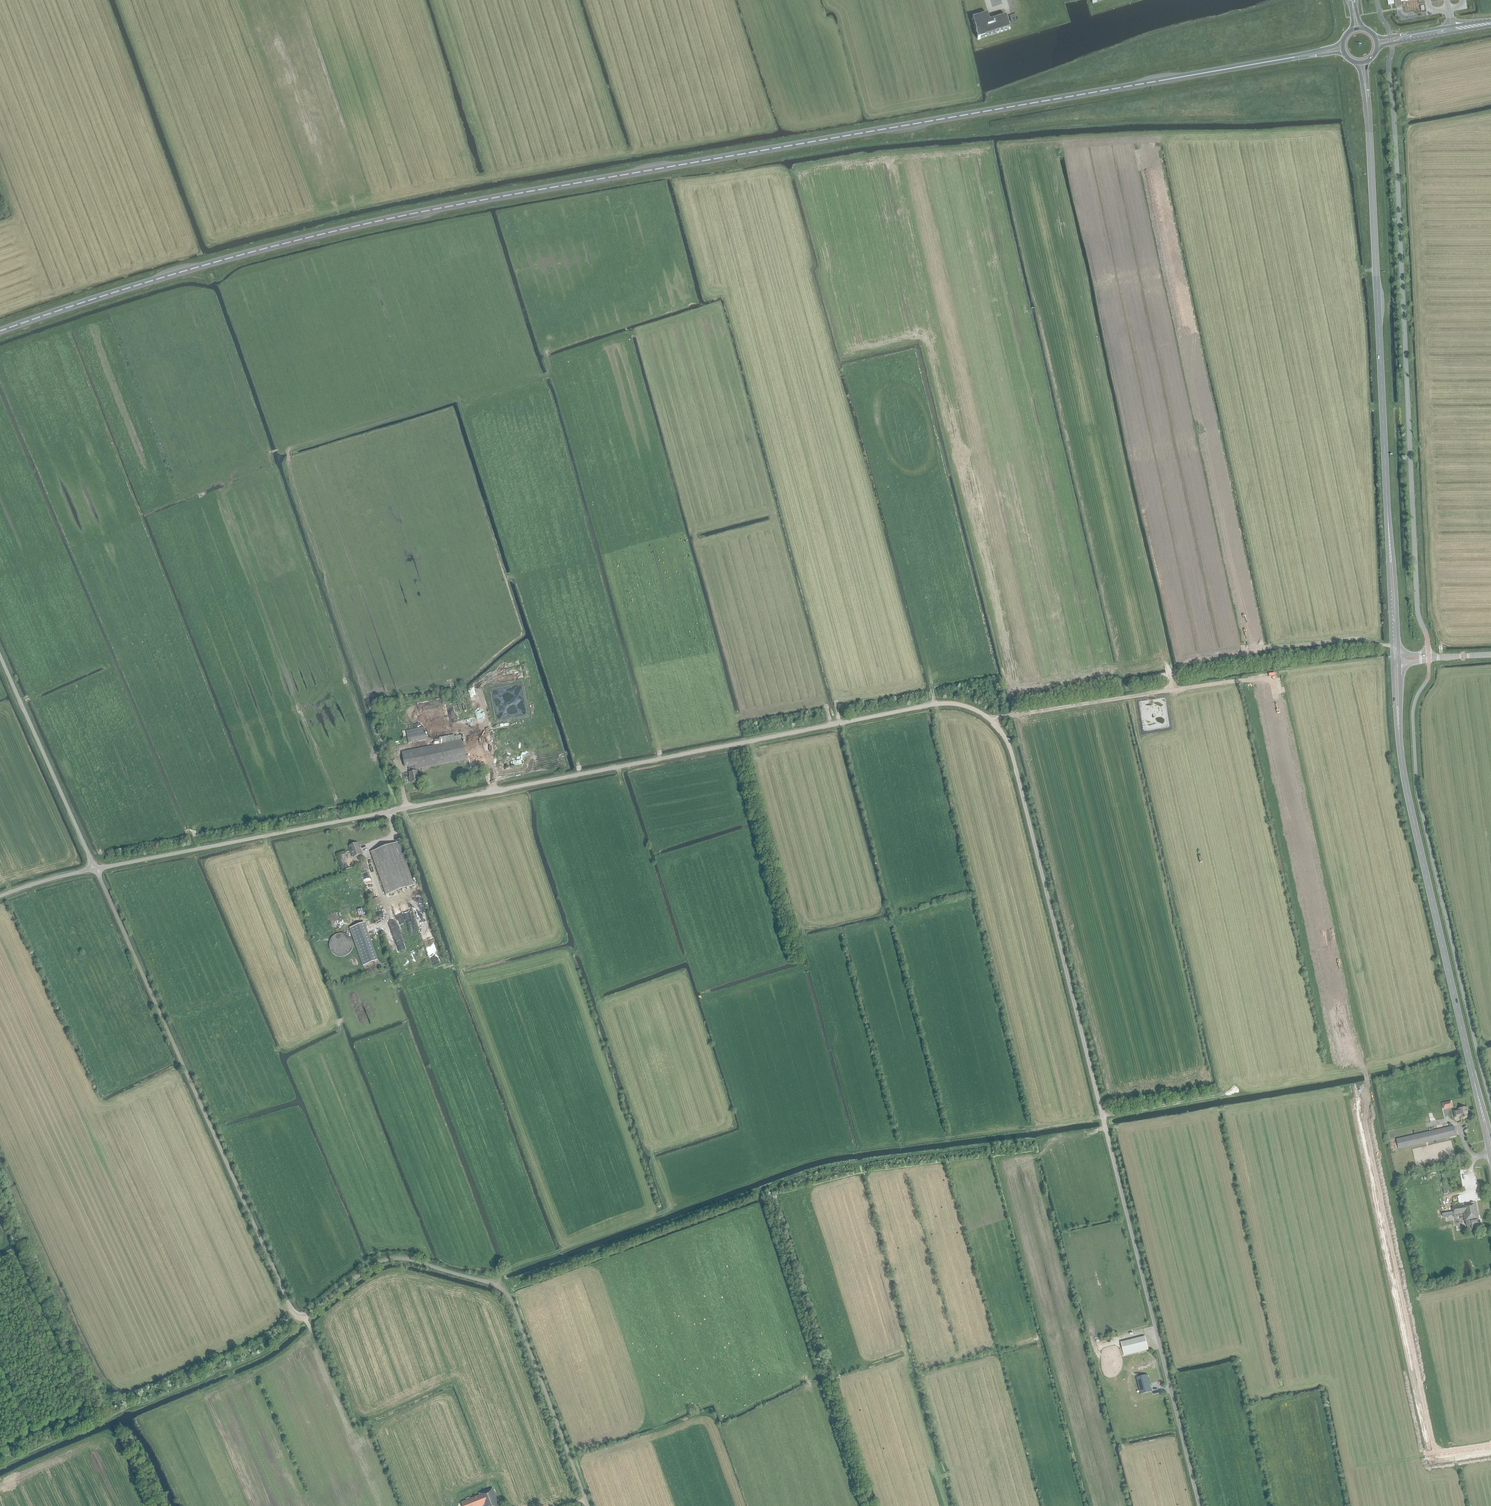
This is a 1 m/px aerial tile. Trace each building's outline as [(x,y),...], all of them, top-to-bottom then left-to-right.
[(1006,16),(989,21),(987,14),(972,19),(978,37),(977,37),(978,39),(980,39),(980,38),(1010,29),(1006,16)] [(447,719),(456,717),(453,702),(444,704),(447,719)] [(418,717),(418,715),(418,713),(418,711),(417,710),(416,708),(414,707),(413,706),(411,706),(409,705),(407,705),(406,706),(404,707),(402,708),(401,709),(400,711),(400,713),(400,715),(400,716),(400,718),(401,720),(402,721),(404,722),(405,723),(407,724),(409,724),(411,724),(413,723),(414,723),(416,721),(417,720),(418,718),(418,717)] [(406,731),(408,744),(426,740),(423,727),(406,731)] [(405,767),(409,766),(410,773),(409,773),(410,780),(411,779),(412,783),(419,781),(417,772),(416,772),(416,770),(466,760),(462,740),(402,752),(405,767)] [(415,885),(400,842),(398,843),(396,844),(371,853),(387,895),(415,885)] [(362,854),(358,844),(350,847),(354,857),(362,854)] [(359,864),(362,872),(368,869),(366,862),(359,864)] [(371,900),(374,907),(381,904),(379,897),(371,900)] [(363,966),(378,961),(364,923),(350,928),(363,966)] [(1467,1107),(1453,1110),(1455,1119),(1460,1118),(1461,1120),(1469,1118),(1467,1107)] [(1396,1139),(1399,1149),(1456,1136),(1454,1126),(1446,1128),(1445,1126),(1443,1126),(1443,1128),(1396,1139)] [(1433,1175),(1435,1192),(1441,1191),(1438,1174),(1433,1175)] [(1462,1206),(1452,1207),(1454,1215),(1463,1213),(1464,1222),(1466,1222),(1466,1226),(1467,1226),(1468,1230),(1472,1229),(1472,1230),(1479,1228),(1477,1218),(1479,1218),(1476,1203),(1462,1205),(1462,1206)] [(1124,1355),(1148,1349),(1145,1337),(1121,1343),(1124,1355)] [(1147,1375),(1139,1378),(1143,1393),(1151,1391),(1151,1392),(1152,1392),(1151,1391),(1147,1375)] [(493,1488),(479,1493),(479,1495),(461,1502),(463,1505),(500,1505),(493,1488)]
